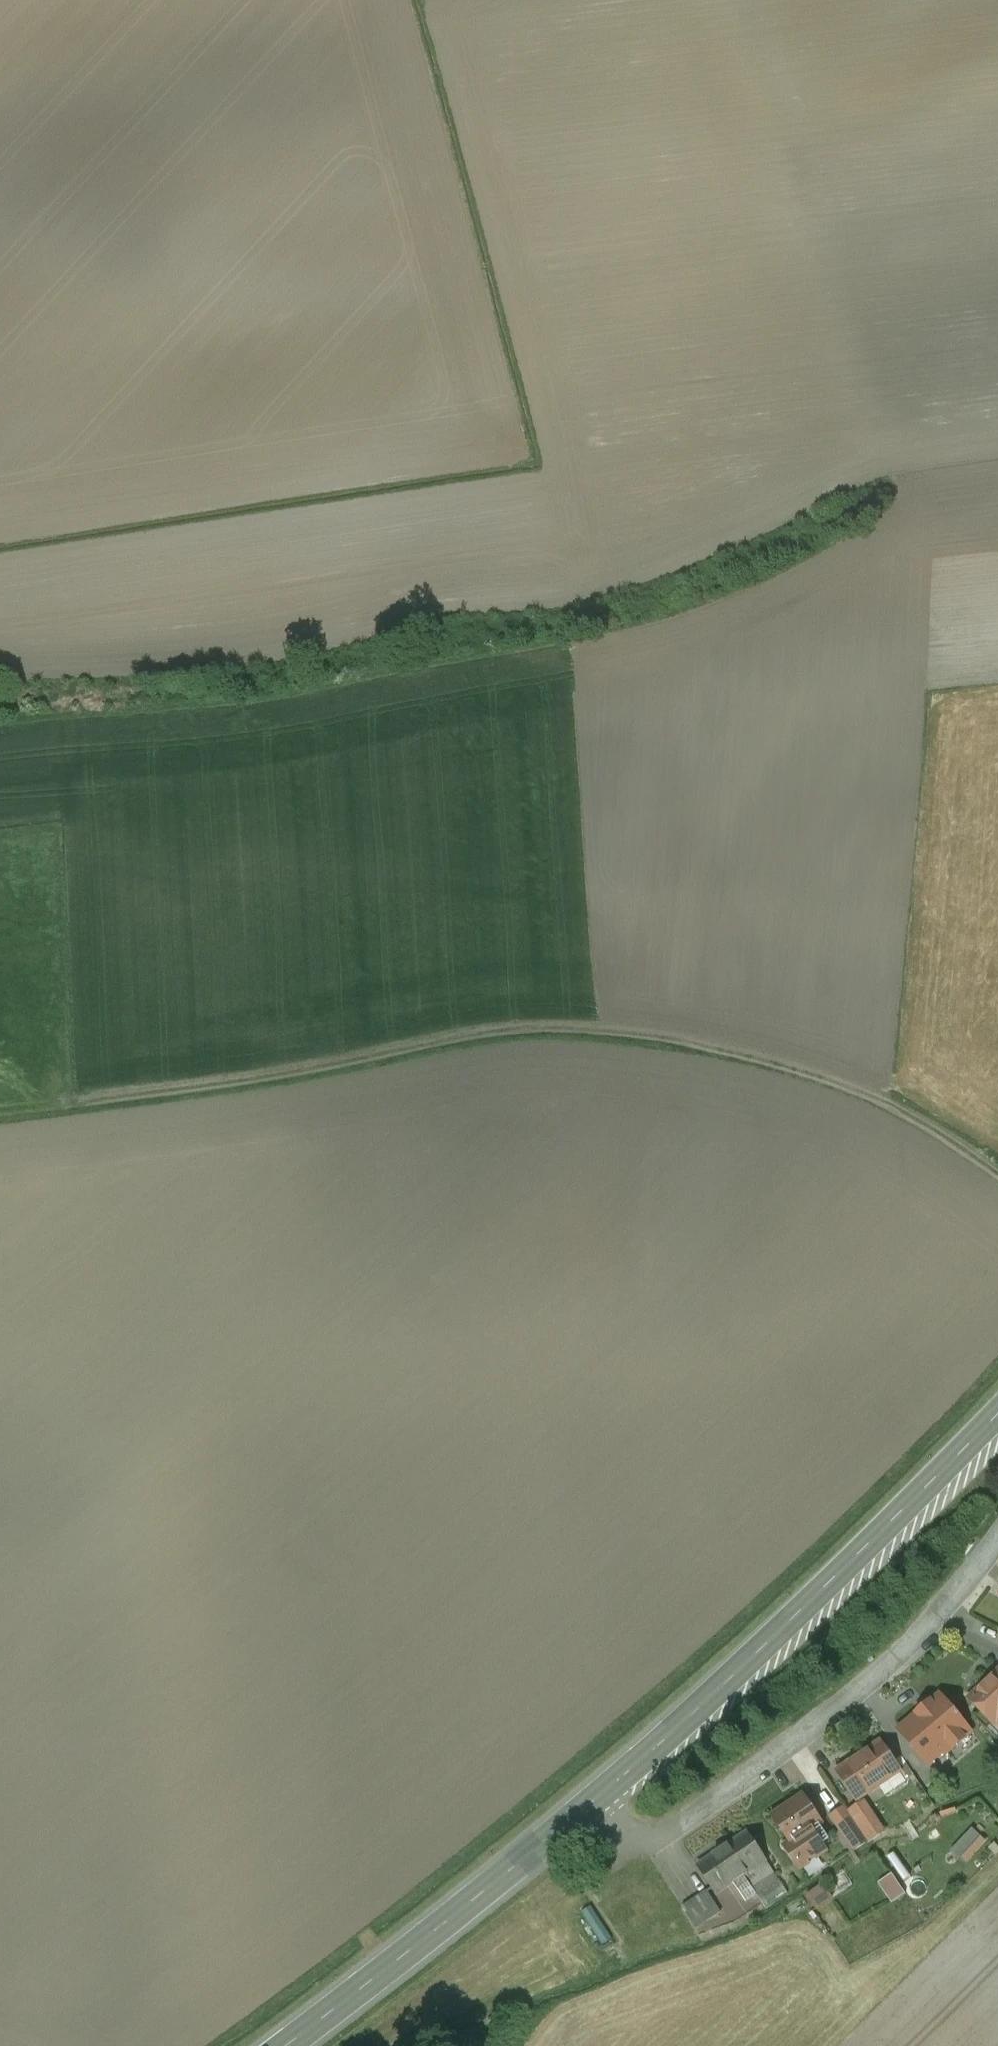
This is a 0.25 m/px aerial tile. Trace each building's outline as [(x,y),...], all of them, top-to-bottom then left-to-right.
[(972,1699),(995,1724),(997,1721),(997,1675),(972,1699)] [(940,1697),(900,1731),(928,1765),(944,1752),(947,1754),(963,1741),(961,1738),(968,1731),(940,1697)] [(880,1745),(838,1773),(857,1800),(878,1786),(898,1772),(898,1771),(880,1745)] [(898,1771),(898,1772),(904,1781),(913,1776),(906,1766),(898,1771)] [(898,1772),(878,1786),(884,1795),(904,1781),(898,1772)] [(803,1797),(772,1818),(790,1846),(785,1850),(799,1870),(823,1854),(810,1834),(822,1825),(803,1797)] [(801,1898),(850,1969),(927,1925),(997,1857),(997,1816),(984,1800),(925,1829),(919,1838),(916,1840),(910,1843),(892,1846),(858,1863),(834,1875),(801,1898)] [(877,1829),(857,1800),(847,1807),(867,1836),(877,1829)] [(844,1810),(832,1818),(847,1840),(860,1832),(844,1810)] [(883,1837),(877,1829),(867,1836),(871,1842),(883,1837)] [(747,1834),(697,1867),(716,1895),(732,1884),(743,1877),(765,1861),(747,1834)] [(743,1877),(755,1895),(756,1895),(778,1880),(765,1861),(743,1877)] [(743,1877),(732,1884),(745,1902),(755,1895),(743,1877)] [(706,1892),(693,1901),(707,1922),(720,1914),(706,1892)] [(707,1922),(693,1901),(682,1909),(696,1930),(707,1922)]
